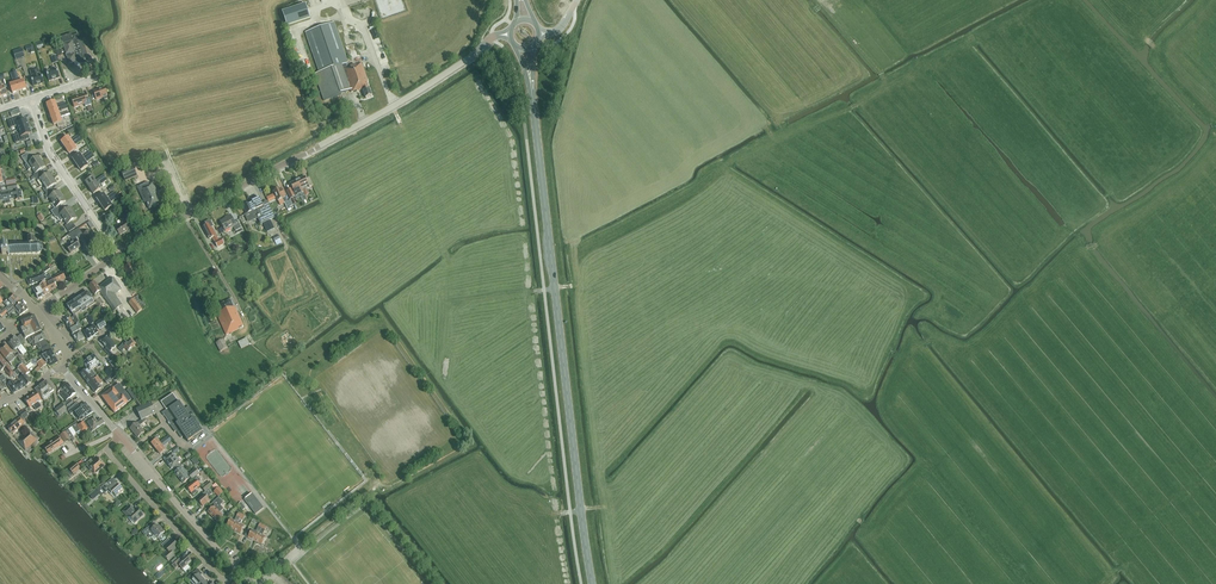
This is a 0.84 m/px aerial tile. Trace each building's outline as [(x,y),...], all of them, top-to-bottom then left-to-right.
[(287,25),(310,18),(305,4),(282,12),(287,25)] [(315,74),(323,99),(350,90),(351,93),(356,91),(357,91),(362,89),(365,98),(372,96),(367,82),(368,82),(361,63),(349,67),(334,22),(305,32),(319,72),(315,74)] [(71,34),(61,37),(69,63),(74,62),(75,65),(74,66),(80,64),(83,64),(89,64),(88,64),(88,59),(93,58),(87,38),(81,40),(79,34),(72,36),(71,34)] [(29,53),(36,51),(34,44),(27,46),(29,53)] [(25,57),(22,48),(13,51),(16,60),(25,57)] [(40,76),(38,69),(30,71),(32,78),(31,78),(33,86),(44,83),(42,75),(40,76)] [(60,78),(57,69),(46,72),(49,81),(60,78)] [(17,83),(19,91),(26,89),(24,80),(20,82),(18,78),(16,79),(17,83)] [(13,93),(19,91),(17,83),(10,85),(13,93)] [(107,96),(104,88),(94,91),(97,100),(103,98),(104,100),(107,99),(107,96)] [(85,99),(84,95),(71,99),(74,107),(84,104),(85,107),(92,104),(90,98),(85,99)] [(66,102),(56,105),(55,102),(47,105),(49,111),(57,109),(60,108),(67,105),(66,102)] [(49,111),(51,118),(60,115),(59,115),(57,109),(49,111)] [(60,115),(51,118),(53,125),(57,124),(58,127),(65,125),(64,121),(62,122),(61,118),(70,115),(69,112),(59,115),(60,115)] [(22,117),(8,121),(10,128),(17,126),(19,130),(29,126),(27,119),(23,120),(22,117)] [(20,134),(13,136),(16,143),(29,139),(28,135),(31,133),(29,126),(19,130),(20,134)] [(79,135),(71,141),(68,137),(61,142),(65,148),(81,138),(79,135)] [(77,149),(74,146),(83,140),(81,138),(65,148),(69,154),(77,149)] [(77,165),(92,154),(90,152),(82,157),(80,154),(73,159),(77,165)] [(27,153),(21,157),(26,164),(25,165),(29,170),(26,171),(26,172),(32,168),(42,161),(38,156),(32,160),(27,153)] [(94,157),(92,154),(77,165),(81,171),(88,166),(86,162),(94,157)] [(45,167),(42,161),(32,168),(35,173),(33,175),(34,176),(35,178),(41,174),(39,171),(45,167)] [(125,181),(137,176),(133,167),(121,172),(125,181)] [(43,177),(41,174),(35,178),(36,179),(38,181),(41,186),(43,185),(53,178),(49,173),(43,177)] [(1,175),(0,175),(0,183),(3,182),(5,182),(6,186),(16,184),(15,178),(6,180),(5,177),(4,176),(2,177),(1,175)] [(89,188),(105,178),(103,175),(95,180),(93,177),(85,182),(89,188)] [(305,177),(297,180),(301,188),(302,188),(305,196),(309,194),(306,189),(304,186),(308,185),(309,187),(313,185),(309,178),(306,179),(305,177)] [(46,194),(50,192),(52,191),(50,187),(56,183),(53,178),(43,185),(46,190),(44,191),(46,194)] [(107,180),(105,178),(89,188),(93,194),(101,189),(98,186),(107,180)] [(290,184),(296,196),(303,193),(301,188),(297,180),(290,184)] [(159,196),(153,183),(149,185),(147,182),(137,186),(145,205),(147,204),(149,209),(161,204),(158,197),(159,196)] [(17,189),(16,184),(0,187),(1,192),(17,189)] [(295,196),(291,188),(286,191),(290,199),(295,196)] [(287,201),(281,189),(279,190),(279,189),(278,189),(276,189),(276,190),(274,190),(275,191),(274,191),(278,201),(282,199),(288,210),(291,209),(290,207),(293,205),(290,200),(287,201)] [(5,201),(5,204),(10,203),(10,200),(14,199),(15,199),(15,200),(22,199),(21,190),(14,192),(14,194),(13,194),(12,192),(8,192),(0,194),(0,201),(5,201)] [(52,195),(50,192),(46,194),(44,196),(47,199),(49,197),(52,203),(62,196),(59,191),(52,195)] [(101,205),(117,195),(115,192),(106,198),(104,194),(97,199),(101,205)] [(118,197),(117,195),(101,205),(105,211),(112,206),(110,203),(118,197)] [(53,214),(62,208),(60,205),(66,201),(62,196),(52,203),(56,208),(54,209),(51,211),(53,214)] [(262,204),(261,202),(259,198),(247,204),(246,204),(244,205),(243,206),(247,214),(249,213),(252,218),(257,216),(259,215),(257,209),(263,207),(262,204)] [(262,204),(263,207),(257,209),(259,215),(257,216),(261,224),(263,223),(267,232),(275,229),(270,220),(275,218),(267,201),(262,204)] [(63,219),(73,213),(70,207),(64,211),(62,208),(53,214),(55,217),(58,218),(60,221),(63,219)] [(77,218),(73,213),(63,219),(67,224),(65,226),(69,232),(75,228),(71,222),(77,218)] [(120,235),(130,229),(126,223),(130,220),(126,213),(121,217),(124,220),(121,222),(122,224),(119,226),(118,225),(114,227),(120,235)] [(234,222),(230,215),(225,217),(226,219),(220,222),(225,231),(233,226),(237,233),(242,230),(237,221),(234,222)] [(204,224),(204,226),(203,226),(210,239),(212,238),(215,242),(214,242),(217,247),(224,244),(221,238),(219,240),(212,227),(213,226),(210,221),(209,220),(204,223),(204,224)] [(77,234),(81,241),(85,238),(88,242),(86,243),(89,246),(96,241),(90,231),(83,235),(81,231),(77,234)] [(78,243),(81,241),(77,234),(73,237),(76,240),(70,245),(69,243),(65,245),(70,253),(80,247),(78,243)] [(35,244),(34,237),(28,237),(28,244),(8,245),(8,247),(1,247),(2,254),(8,254),(8,255),(35,254),(38,254),(39,253),(40,253),(41,252),(42,251),(42,250),(42,249),(42,248),(42,247),(42,246),(41,246),(41,245),(40,244),(39,244),(38,244),(37,244),(37,243),(37,244),(35,244)] [(127,266),(125,267),(125,268),(124,268),(129,277),(133,275),(136,280),(143,276),(139,271),(137,272),(131,264),(127,266)] [(46,279),(48,281),(52,279),(51,278),(50,275),(46,277),(44,273),(50,269),(49,266),(42,271),(44,272),(27,279),(29,285),(46,279)] [(69,281),(73,278),(67,269),(63,272),(69,281)] [(52,279),(48,281),(46,282),(51,291),(61,286),(61,285),(59,281),(65,277),(62,272),(51,278),(52,279)] [(99,287),(95,282),(89,287),(94,295),(100,291),(114,311),(122,305),(115,294),(122,289),(114,277),(110,280),(109,279),(99,287)] [(45,295),(51,291),(46,282),(40,286),(37,287),(36,285),(32,287),(36,294),(35,294),(38,299),(45,295)] [(94,302),(88,292),(67,306),(72,313),(74,315),(81,310),(82,312),(87,308),(87,307),(94,302)] [(20,301),(14,294),(7,300),(11,304),(5,309),(7,312),(20,301)] [(137,313),(142,310),(134,299),(129,303),(137,313)] [(231,299),(215,307),(219,316),(218,317),(226,335),(239,329),(238,327),(243,325),(231,299)] [(28,309),(20,301),(7,313),(10,316),(15,311),(20,316),(22,314),(28,309)] [(25,339),(31,336),(35,334),(41,331),(34,316),(21,322),(24,328),(20,329),(25,339)] [(77,323),(79,322),(76,316),(71,319),(70,317),(64,320),(69,329),(77,324),(77,323)] [(100,329),(106,325),(102,319),(96,323),(100,329)] [(78,325),(70,330),(72,334),(72,335),(77,342),(79,345),(83,343),(81,340),(84,338),(80,330),(81,330),(78,325)] [(88,339),(94,336),(94,335),(98,332),(93,325),(83,331),(88,339)] [(31,336),(33,341),(31,342),(34,347),(37,346),(39,349),(41,348),(48,344),(46,339),(41,331),(35,334),(31,336)] [(25,340),(21,334),(17,337),(22,343),(25,340)] [(108,336),(101,342),(107,348),(104,350),(111,357),(113,355),(110,351),(116,346),(108,336)] [(24,348),(16,337),(8,343),(14,350),(17,348),(20,351),(23,354),(27,351),(24,348)] [(241,348),(250,344),(247,338),(238,342),(241,348)] [(128,351),(136,344),(131,339),(129,341),(128,339),(124,343),(118,348),(121,352),(125,348),(128,351)] [(220,352),(228,348),(223,339),(216,343),(220,352)] [(48,361),(51,366),(58,362),(51,350),(48,344),(41,348),(43,354),(41,355),(47,362),(48,361)] [(7,345),(0,350),(0,351),(6,359),(9,363),(15,359),(11,354),(13,353),(7,345)] [(0,354),(0,370),(1,371),(4,369),(10,377),(13,375),(14,377),(16,376),(14,372),(8,365),(0,354)] [(20,354),(17,356),(23,364),(24,365),(27,363),(20,354)] [(83,363),(87,369),(89,371),(91,370),(97,366),(99,368),(102,365),(100,363),(94,355),(83,363)] [(41,369),(46,365),(42,359),(39,362),(37,363),(41,369)] [(109,362),(114,369),(116,367),(117,366),(113,359),(109,362)] [(20,378),(26,386),(32,382),(26,375),(29,372),(23,364),(18,368),(19,368),(22,373),(23,375),(20,378)] [(109,376),(112,380),(118,375),(112,367),(106,371),(109,376)] [(118,371),(123,377),(127,373),(122,368),(118,371)] [(94,379),(93,377),(95,375),(91,370),(89,371),(87,369),(81,374),(95,393),(101,388),(99,385),(103,383),(98,376),(94,379)] [(13,381),(8,384),(7,384),(14,393),(26,386),(22,381),(21,381),(20,380),(15,382),(13,381)] [(49,394),(54,390),(46,381),(35,390),(43,399),(44,401),(51,396),(49,394)] [(67,383),(60,389),(63,393),(61,394),(66,401),(69,398),(76,393),(67,383)] [(113,388),(102,397),(107,403),(109,407),(109,406),(114,413),(128,403),(128,402),(131,400),(119,384),(113,388)] [(36,392),(30,396),(24,400),(30,408),(35,404),(37,407),(38,407),(40,411),(42,410),(40,406),(40,405),(38,402),(41,400),(36,392)] [(184,436),(188,442),(203,432),(199,426),(200,425),(194,415),(189,406),(185,409),(179,401),(178,402),(173,394),(161,402),(166,410),(162,413),(164,416),(164,415),(170,424),(175,432),(176,431),(181,438),(184,436)] [(143,404),(139,398),(135,401),(139,407),(143,404)] [(79,406),(76,402),(67,409),(71,415),(74,412),(73,411),(79,406)] [(86,416),(86,417),(93,412),(85,403),(80,407),(75,411),(77,415),(78,414),(82,419),(86,416)] [(151,403),(147,404),(136,409),(141,420),(137,423),(130,429),(138,438),(145,432),(140,426),(146,421),(144,419),(152,415),(156,414),(151,403)] [(62,404),(55,410),(60,416),(64,412),(67,410),(62,404)] [(104,423),(101,419),(97,422),(92,416),(84,421),(92,432),(104,423)] [(25,423),(20,417),(8,427),(13,434),(19,428),(25,423)] [(82,432),(87,429),(83,422),(78,425),(77,424),(72,427),(76,433),(81,430),(82,432)] [(68,430),(65,431),(65,432),(70,439),(73,437),(68,430)] [(29,431),(17,441),(25,450),(37,440),(29,431)] [(65,432),(60,435),(65,442),(70,439),(65,432)] [(48,454),(58,447),(64,443),(59,436),(43,447),(48,454)] [(156,449),(167,440),(166,438),(165,438),(159,443),(157,439),(151,443),(156,449)] [(169,442),(167,440),(156,449),(160,455),(166,450),(163,447),(169,442)] [(172,469),(180,462),(173,453),(165,460),(172,469)] [(99,470),(105,465),(99,458),(94,462),(91,459),(85,464),(91,471),(92,470),(95,474),(96,473),(96,474),(99,471),(99,470)] [(81,469),(76,462),(68,468),(72,474),(74,472),(74,474),(81,469)] [(182,467),(175,473),(183,483),(190,478),(192,479),(199,473),(196,469),(188,474),(182,467)] [(200,480),(197,477),(195,479),(196,480),(187,488),(188,489),(187,490),(189,491),(190,491),(191,493),(191,492),(192,493),(192,494),(193,495),(197,492),(195,490),(200,485),(198,482),(200,480)] [(105,481),(96,488),(101,495),(104,493),(105,493),(108,491),(110,494),(112,492),(116,497),(124,491),(120,486),(120,487),(115,482),(112,478),(107,482),(106,483),(105,481)] [(202,488),(205,491),(212,485),(209,482),(202,488)] [(223,493),(219,487),(218,488),(215,490),(214,491),(218,497),(223,493)] [(93,499),(99,494),(96,489),(89,495),(93,499)] [(205,495),(198,501),(203,506),(210,500),(207,498),(210,496),(210,495),(212,494),(210,491),(207,493),(205,495)] [(255,498),(256,497),(252,493),(244,500),(247,504),(248,503),(253,510),(252,510),(255,514),(264,508),(260,504),(255,498)] [(214,506),(208,512),(217,522),(223,516),(220,513),(224,509),(220,505),(223,502),(218,497),(212,503),(215,506),(214,506)] [(134,523),(143,515),(137,508),(135,510),(130,505),(123,512),(128,517),(134,523)] [(236,516),(234,521),(230,519),(226,526),(233,530),(237,522),(240,518),(236,516)] [(237,522),(233,530),(240,534),(244,526),(237,522)] [(163,533),(165,531),(160,526),(158,528),(154,523),(147,528),(142,532),(145,536),(147,534),(150,538),(151,538),(152,537),(154,540),(157,538),(157,539),(157,538),(160,541),(165,536),(163,533)] [(249,536),(248,538),(255,541),(261,529),(258,527),(255,532),(252,530),(249,536)] [(261,529),(255,541),(262,545),(266,537),(262,535),(264,531),(261,529)] [(171,542),(168,539),(161,545),(164,548),(165,547),(168,551),(163,555),(170,562),(176,557),(172,552),(178,546),(173,540),(171,542)] [(191,561),(186,555),(179,560),(176,557),(170,563),(175,569),(179,566),(182,569),(191,561)] [(191,580),(195,583),(199,583),(204,580),(200,575),(202,574),(197,569),(187,578),(188,579),(189,580),(190,580),(191,580)]
